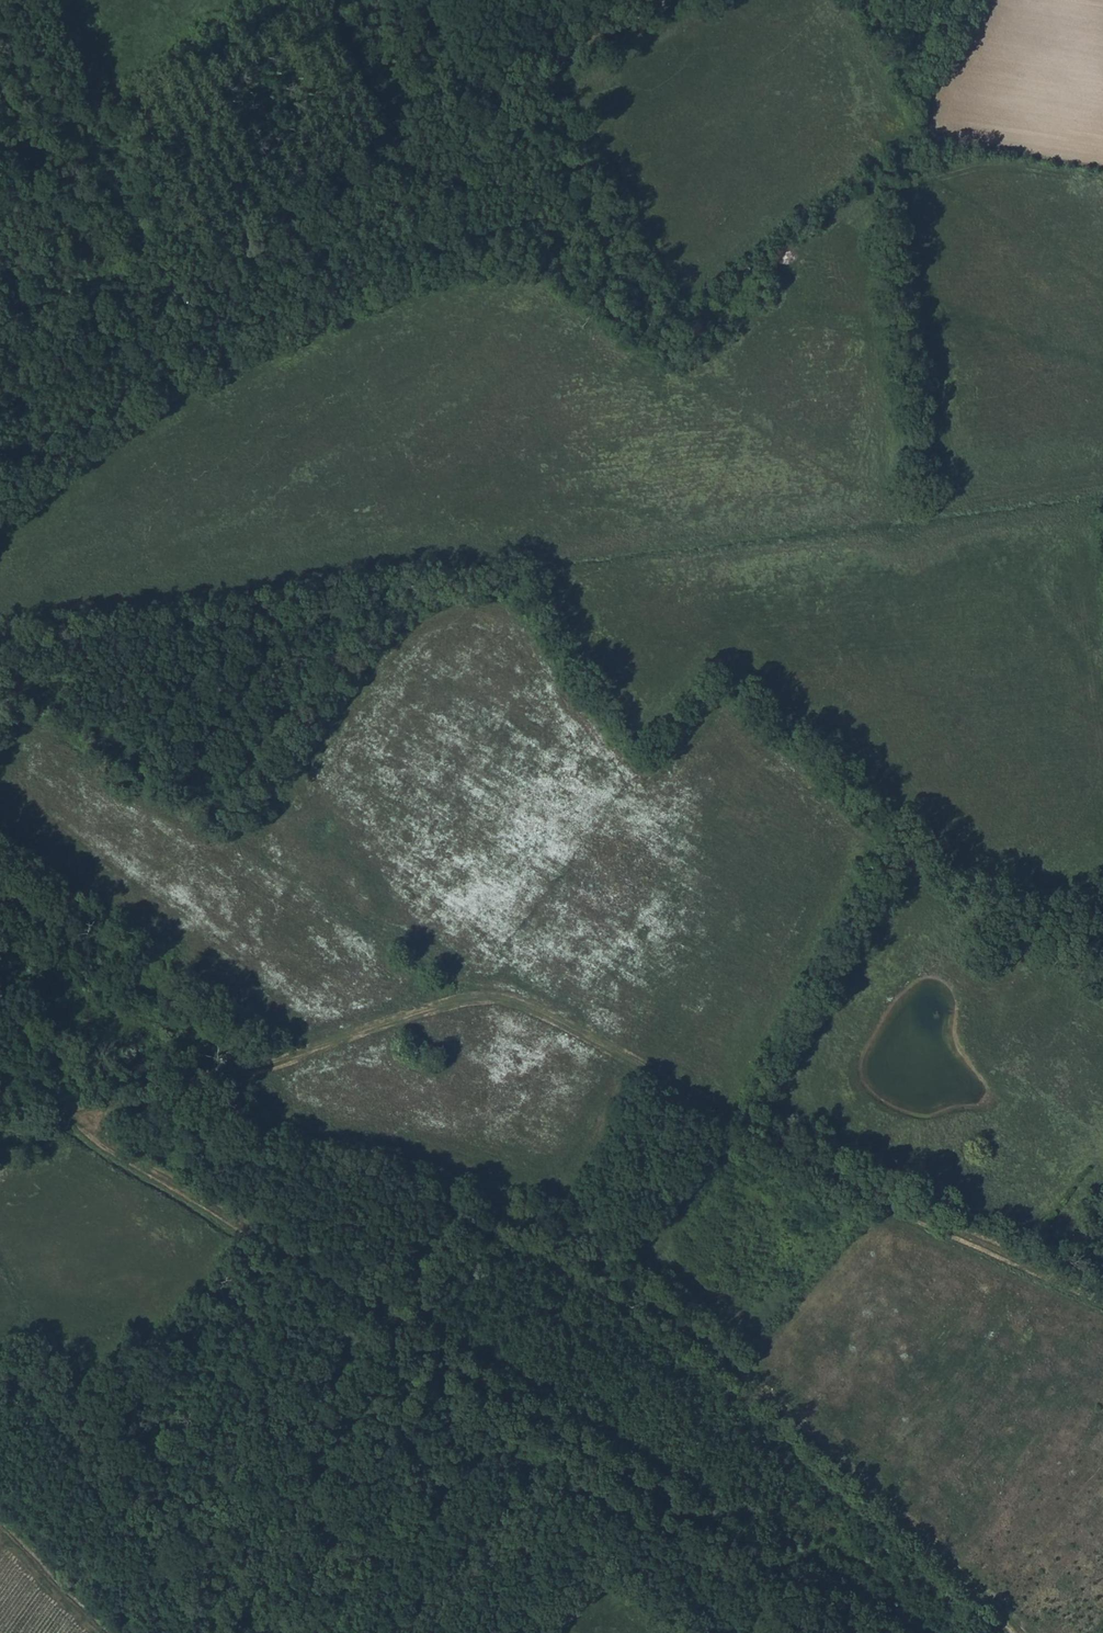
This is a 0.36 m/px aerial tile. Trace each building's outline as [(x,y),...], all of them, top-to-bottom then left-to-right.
[(653,1352),(662,1355),(666,1343),(656,1340),(653,1352)]
